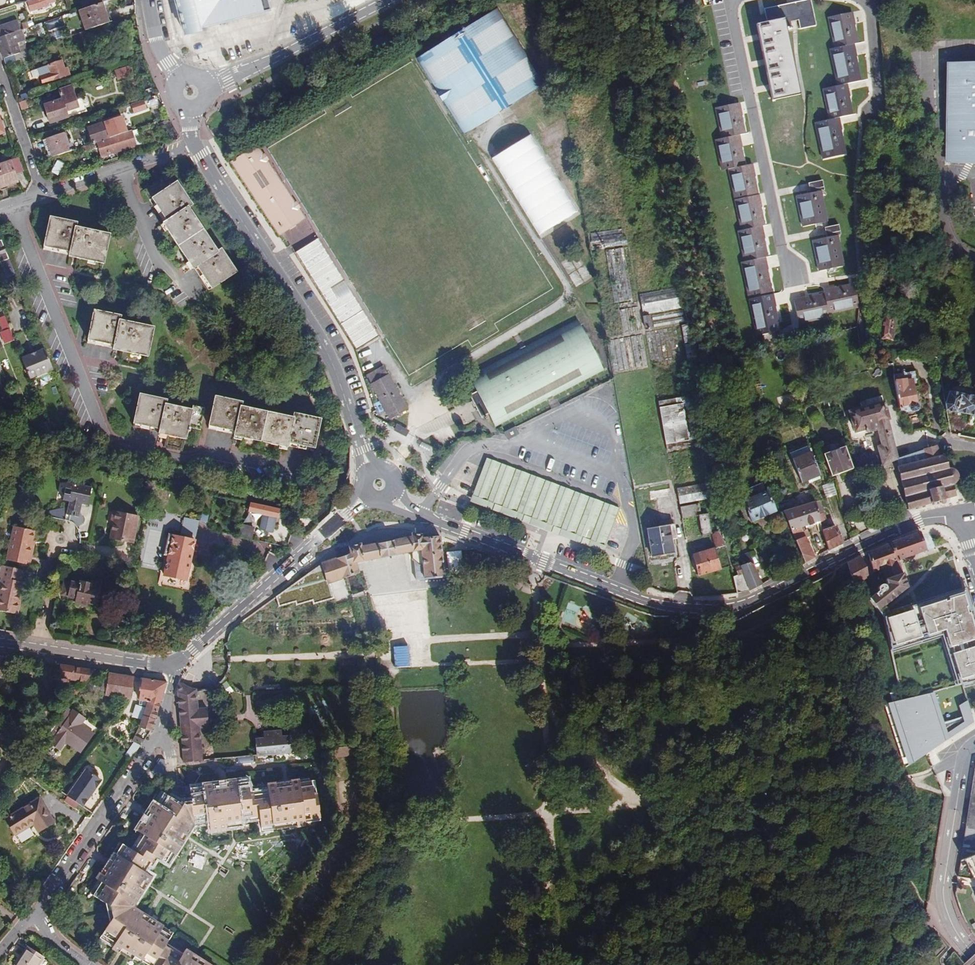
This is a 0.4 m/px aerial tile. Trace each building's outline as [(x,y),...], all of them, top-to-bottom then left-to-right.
[(26,2),(30,12),(56,3),(55,0),(32,0),(26,2)] [(182,34),(201,29),(200,25),(270,8),(268,0),(173,0),(182,34)] [(792,31),(816,26),(811,0),(804,0),(786,4),(792,31)] [(86,30),(109,22),(102,2),(101,3),(79,10),(86,30)] [(756,24),(772,101),(800,95),(787,32),(792,31),(786,4),(766,8),(769,21),(756,24)] [(544,84),(496,8),(415,59),(437,93),(436,94),(441,102),(442,101),(464,135),(544,84)] [(852,115),(846,83),(859,81),(852,44),(857,43),(851,13),(828,17),(834,47),(829,49),(836,85),(823,88),(829,119),(815,122),(822,159),(845,154),(838,117),(852,115)] [(20,30),(16,20),(0,26),(0,37),(20,30)] [(0,37),(0,48),(3,58),(13,55),(27,50),(29,49),(22,30),(20,30),(0,37)] [(27,50),(13,55),(16,62),(30,57),(27,50)] [(38,69),(43,84),(67,76),(64,68),(62,61),(38,69)] [(130,65),(114,71),(117,80),(133,74),(130,65)] [(952,65),(951,156),(974,154),(974,66),(952,65)] [(43,105),(49,123),(68,117),(66,111),(81,106),(74,84),(59,90),(62,99),(43,105)] [(334,97),(330,91),(325,94),(328,100),(334,97)] [(18,103),(21,110),(28,108),(26,100),(18,103)] [(131,104),(134,114),(146,109),(143,100),(131,104)] [(751,164),(745,165),(738,135),(745,133),(738,103),(715,108),(722,138),(715,140),(722,170),(729,169),(742,230),(738,231),(744,261),(741,262),(757,336),(780,331),(763,257),(767,256),(760,226),(765,225),(751,164)] [(94,144),(97,143),(102,158),(137,146),(132,131),(130,132),(128,126),(125,127),(122,117),(88,128),(93,144),(94,144)] [(884,123),(868,124),(868,135),(884,134),(884,123)] [(50,149),(53,158),(70,152),(64,134),(47,140),(50,149)] [(530,136),(492,159),(541,235),(577,213),(530,136)] [(230,162),(279,236),(306,219),(256,144),(230,162)] [(945,162),(974,162),(974,154),(951,156),(945,156),(945,162)] [(11,160),(15,172),(22,170),(18,158),(11,160)] [(19,182),(15,172),(11,160),(0,164),(0,188),(19,182)] [(196,271),(209,291),(237,272),(222,249),(218,252),(189,207),(193,204),(177,181),(173,183),(167,174),(142,190),(163,222),(166,221),(170,227),(166,230),(189,265),(193,263),(198,269),(196,271)] [(810,193),(796,196),(803,227),(827,221),(821,191),(824,190),(822,180),(808,183),(810,193)] [(50,216),(43,248),(69,254),(69,251),(77,253),(76,258),(104,264),(110,234),(76,227),(77,222),(50,216)] [(162,224),(166,230),(170,227),(166,221),(163,222),(162,224)] [(826,238),(812,241),(819,271),(843,266),(837,235),(840,235),(838,225),(824,228),(826,238)] [(627,237),(623,237),(622,229),(590,234),(591,242),(589,242),(591,250),(628,245),(627,237)] [(2,240),(0,241),(0,262),(9,259),(2,240)] [(316,240),(294,254),(356,349),(377,336),(349,292),(336,300),(330,289),(342,281),(316,240)] [(632,299),(623,248),(615,249),(624,301),(632,299)] [(623,301),(614,249),(605,251),(614,303),(623,301)] [(0,262),(0,264),(6,279),(15,275),(9,259),(0,262)] [(193,263),(189,265),(194,272),(196,271),(198,269),(193,263)] [(342,281),(330,289),(336,300),(349,292),(342,281)] [(859,307),(855,284),(824,289),(825,294),(793,299),(797,322),(829,317),(828,312),(859,307)] [(643,315),(683,307),(678,287),(640,294),(643,315)] [(641,331),(637,307),(632,308),(636,332),(641,331)] [(630,333),(635,332),(631,308),(626,309),(630,333)] [(624,309),(619,310),(623,334),(628,333),(624,309)] [(94,310),(88,341),(113,347),(114,344),(121,346),(120,351),(148,357),(155,327),(121,320),(122,315),(94,310)] [(880,339),(892,340),(895,315),(883,314),(880,339)] [(14,340),(5,315),(0,317),(0,324),(3,331),(0,332),(5,344),(14,340)] [(649,315),(643,316),(644,328),(651,327),(649,315)] [(488,414),(495,427),(605,370),(578,319),(469,376),(477,391),(470,395),(482,418),(488,414)] [(687,361),(696,360),(695,358),(687,325),(681,325),(687,361)] [(648,365),(642,335),(638,335),(643,366),(648,365)] [(637,367),(642,366),(636,336),(632,336),(637,367)] [(631,369),(636,368),(631,337),(626,338),(631,369)] [(626,370),(630,369),(625,338),(620,339),(626,370)] [(620,371),(624,370),(619,339),(614,340),(620,371)] [(613,340),(608,341),(614,372),(618,371),(613,340)] [(21,358),(29,379),(34,377),(35,379),(45,375),(44,373),(53,369),(45,349),(21,358)] [(371,384),(388,374),(383,366),(366,375),(371,384)] [(917,372),(893,375),(899,407),(909,407),(910,411),(918,410),(914,387),(920,386),(917,372)] [(371,384),(390,419),(407,410),(388,374),(371,384)] [(974,397),(974,390),(959,387),(956,386),(955,387),(952,388),(950,392),(974,397)] [(945,404),(946,410),(974,416),(974,397),(950,392),(948,392),(945,404)] [(133,424),(159,429),(167,431),(166,435),(186,440),(189,427),(201,430),(205,408),(193,406),(193,410),(188,409),(166,404),(167,400),(139,393),(133,424)] [(666,445),(698,439),(689,402),(704,397),(703,393),(657,402),(666,445)] [(208,426),(234,431),(242,433),(241,438),(280,446),(281,442),(289,443),(288,446),(314,451),(321,419),(294,413),(293,417),(242,406),(243,402),(215,396),(208,426)] [(879,454),(882,464),(898,458),(884,402),(849,411),(854,432),(865,429),(866,433),(878,430),(881,445),(877,447),(879,454)] [(395,430),(403,435),(406,430),(397,426),(395,430)] [(504,433),(508,440),(519,434),(515,427),(504,433)] [(454,429),(439,445),(444,449),(459,433),(454,429)] [(667,451),(699,445),(698,439),(666,445),(667,451)] [(321,442),(318,453),(327,455),(330,444),(321,442)] [(799,449),(789,452),(792,459),(811,452),(808,445),(799,449)] [(937,445),(898,458),(899,466),(897,466),(908,510),(912,509),(916,508),(916,510),(918,509),(918,507),(920,507),(922,506),(923,508),(925,507),(924,505),(932,503),(932,505),(934,504),(934,502),(939,501),(940,503),(941,503),(942,503),(944,503),(945,502),(945,501),(945,499),(944,497),(946,496),(956,493),(953,485),(956,482),(958,479),(958,477),(958,475),(958,473),(957,471),(954,469),(951,468),(948,468),(946,460),(942,455),(940,456),(937,445)] [(824,455),(831,476),(851,468),(843,447),(824,455)] [(818,475),(819,475),(811,452),(792,459),(800,482),(807,480),(818,475)] [(856,463),(859,473),(882,464),(879,454),(856,463)] [(606,546),(608,539),(620,509),(486,459),(475,489),(472,496),(606,546)] [(66,515),(79,517),(82,505),(88,506),(92,488),(86,486),(79,485),(67,482),(63,501),(69,502),(68,507),(50,511),(51,518),(65,520),(66,515)] [(679,504),(713,498),(710,483),(677,489),(679,504)] [(751,521),(775,511),(767,491),(764,492),(760,483),(748,489),(751,498),(743,501),(751,521)] [(822,486),(825,498),(836,495),(832,483),(822,486)] [(824,513),(820,500),(815,501),(818,514),(824,513)] [(783,511),(791,530),(820,520),(818,514),(815,501),(783,511)] [(278,510),(249,504),(248,511),(277,517),(278,510)] [(701,516),(699,504),(680,507),(682,519),(699,516),(701,516)] [(110,539),(133,544),(139,517),(115,512),(113,525),(110,539)] [(699,516),(702,535),(712,532),(709,514),(701,516),(699,516)] [(197,536),(199,520),(184,518),(181,534),(197,536)] [(674,524),(647,529),(651,557),(675,553),(673,539),(677,538),(674,524)] [(823,530),(828,550),(843,542),(835,526),(828,528),(828,525),(822,527),(823,530)] [(7,561),(27,565),(35,531),(14,527),(7,561)] [(804,563),(820,554),(809,528),(803,531),(801,527),(791,530),(804,563)] [(726,546),(722,530),(711,533),(715,549),(726,546)] [(890,543),(896,561),(926,550),(920,532),(890,543)] [(323,570),(327,584),(360,574),(356,563),(411,552),(412,560),(414,562),(416,580),(446,577),(443,548),(442,536),(425,537),(424,536),(423,535),(411,534),(411,537),(387,542),(362,547),(361,544),(349,546),(350,554),(321,564),(323,570)] [(186,581),(195,540),(169,535),(165,555),(169,556),(165,576),(186,581)] [(890,543),(867,552),(873,571),(882,569),(886,579),(900,574),(896,561),(890,543)] [(715,548),(692,555),(699,577),(722,570),(715,549),(715,548)] [(739,566),(749,591),(762,584),(747,554),(741,557),(743,564),(739,566)] [(867,584),(864,579),(868,576),(860,556),(847,563),(855,580),(856,580),(871,597),(875,593),(868,583),(867,584)] [(321,564),(308,574),(323,570),(321,564)] [(0,586),(0,611),(17,615),(21,598),(18,597),(21,583),(24,570),(1,566),(0,571),(0,578),(2,578),(0,586)] [(738,593),(749,591),(739,566),(735,567),(737,575),(734,576),(738,593)] [(314,604),(330,598),(327,584),(323,570),(308,574),(277,597),(279,606),(296,601),(297,605),(313,600),(314,604)] [(871,597),(878,610),(905,588),(900,574),(886,579),(887,584),(885,586),(884,585),(883,584),(881,584),(880,585),(879,587),(879,588),(880,590),(875,593),(871,597)] [(80,585),(64,582),(61,595),(77,599),(76,603),(87,605),(88,602),(97,604),(101,586),(80,581),(80,585)] [(507,596),(511,607),(526,602),(522,590),(507,596)] [(974,687),(974,622),(966,592),(893,614),(893,617),(883,620),(891,651),(942,633),(959,686),(962,686),(963,691),(974,687)] [(119,631),(116,644),(131,647),(134,634),(119,631)] [(10,658),(4,657),(2,670),(8,671),(10,658)] [(86,682),(94,671),(61,666),(59,676),(70,678),(70,679),(86,682)] [(129,700),(132,677),(108,673),(104,696),(129,700)] [(167,682),(142,678),(139,701),(146,702),(160,704),(167,682)] [(180,728),(183,763),(189,762),(202,761),(199,729),(197,708),(195,689),(192,689),(189,687),(180,683),(177,693),(180,728)] [(895,692),(890,693),(893,703),(912,763),(926,754),(945,741),(943,735),(929,694),(902,700),(900,691),(895,692)] [(62,702),(59,710),(63,713),(68,707),(62,702)] [(137,727),(152,732),(160,704),(146,702),(137,727)] [(967,703),(959,707),(962,717),(971,714),(967,703)] [(63,713),(45,739),(60,749),(66,741),(81,752),(94,735),(80,725),(84,719),(68,707),(63,713)] [(197,708),(199,729),(209,728),(207,707),(197,708)] [(964,721),(955,727),(943,735),(945,741),(973,722),(971,714),(962,717),(964,721)] [(256,740),(257,756),(291,752),(290,737),(281,737),(281,731),(265,733),(265,739),(256,740)] [(35,741),(19,746),(21,753),(37,749),(35,741)] [(132,760),(140,748),(135,744),(126,756),(132,760)] [(974,849),(974,766),(962,847),(974,849)] [(184,781),(193,786),(199,776),(199,774),(191,769),(184,781)] [(190,800),(193,826),(209,824),(210,831),(242,827),(241,818),(259,815),(261,827),(273,825),(273,829),(305,825),(304,819),(320,817),(317,795),(313,795),(312,786),(300,788),(299,780),(282,782),(267,784),(268,794),(250,796),(249,783),(236,784),(236,782),(222,783),(204,786),(205,789),(192,791),(194,800),(190,800)] [(76,794),(72,800),(85,808),(89,802),(76,794)] [(186,949),(182,956),(166,946),(172,937),(162,930),(164,926),(133,907),(152,877),(147,874),(158,858),(161,860),(168,850),(176,855),(194,828),(191,805),(185,805),(184,804),(182,807),(165,797),(159,807),(153,804),(148,812),(150,814),(149,816),(146,820),(143,818),(136,831),(143,835),(133,851),(126,847),(120,857),(113,852),(107,861),(110,863),(109,865),(106,869),(103,867),(96,879),(101,882),(93,896),(110,906),(105,914),(113,919),(102,936),(115,944),(112,950),(119,954),(121,952),(123,953),(127,956),(125,958),(136,964),(140,964),(144,958),(155,964),(212,964),(186,949)] [(40,798),(5,819),(14,835),(32,824),(34,826),(37,832),(55,822),(40,798)] [(960,860),(973,855),(974,849),(962,847),(960,860)] [(966,858),(974,876),(974,854),(966,858)] [(956,884),(956,893),(965,894),(965,885),(956,884)] [(15,964),(39,964),(44,957),(27,946),(15,964)]
